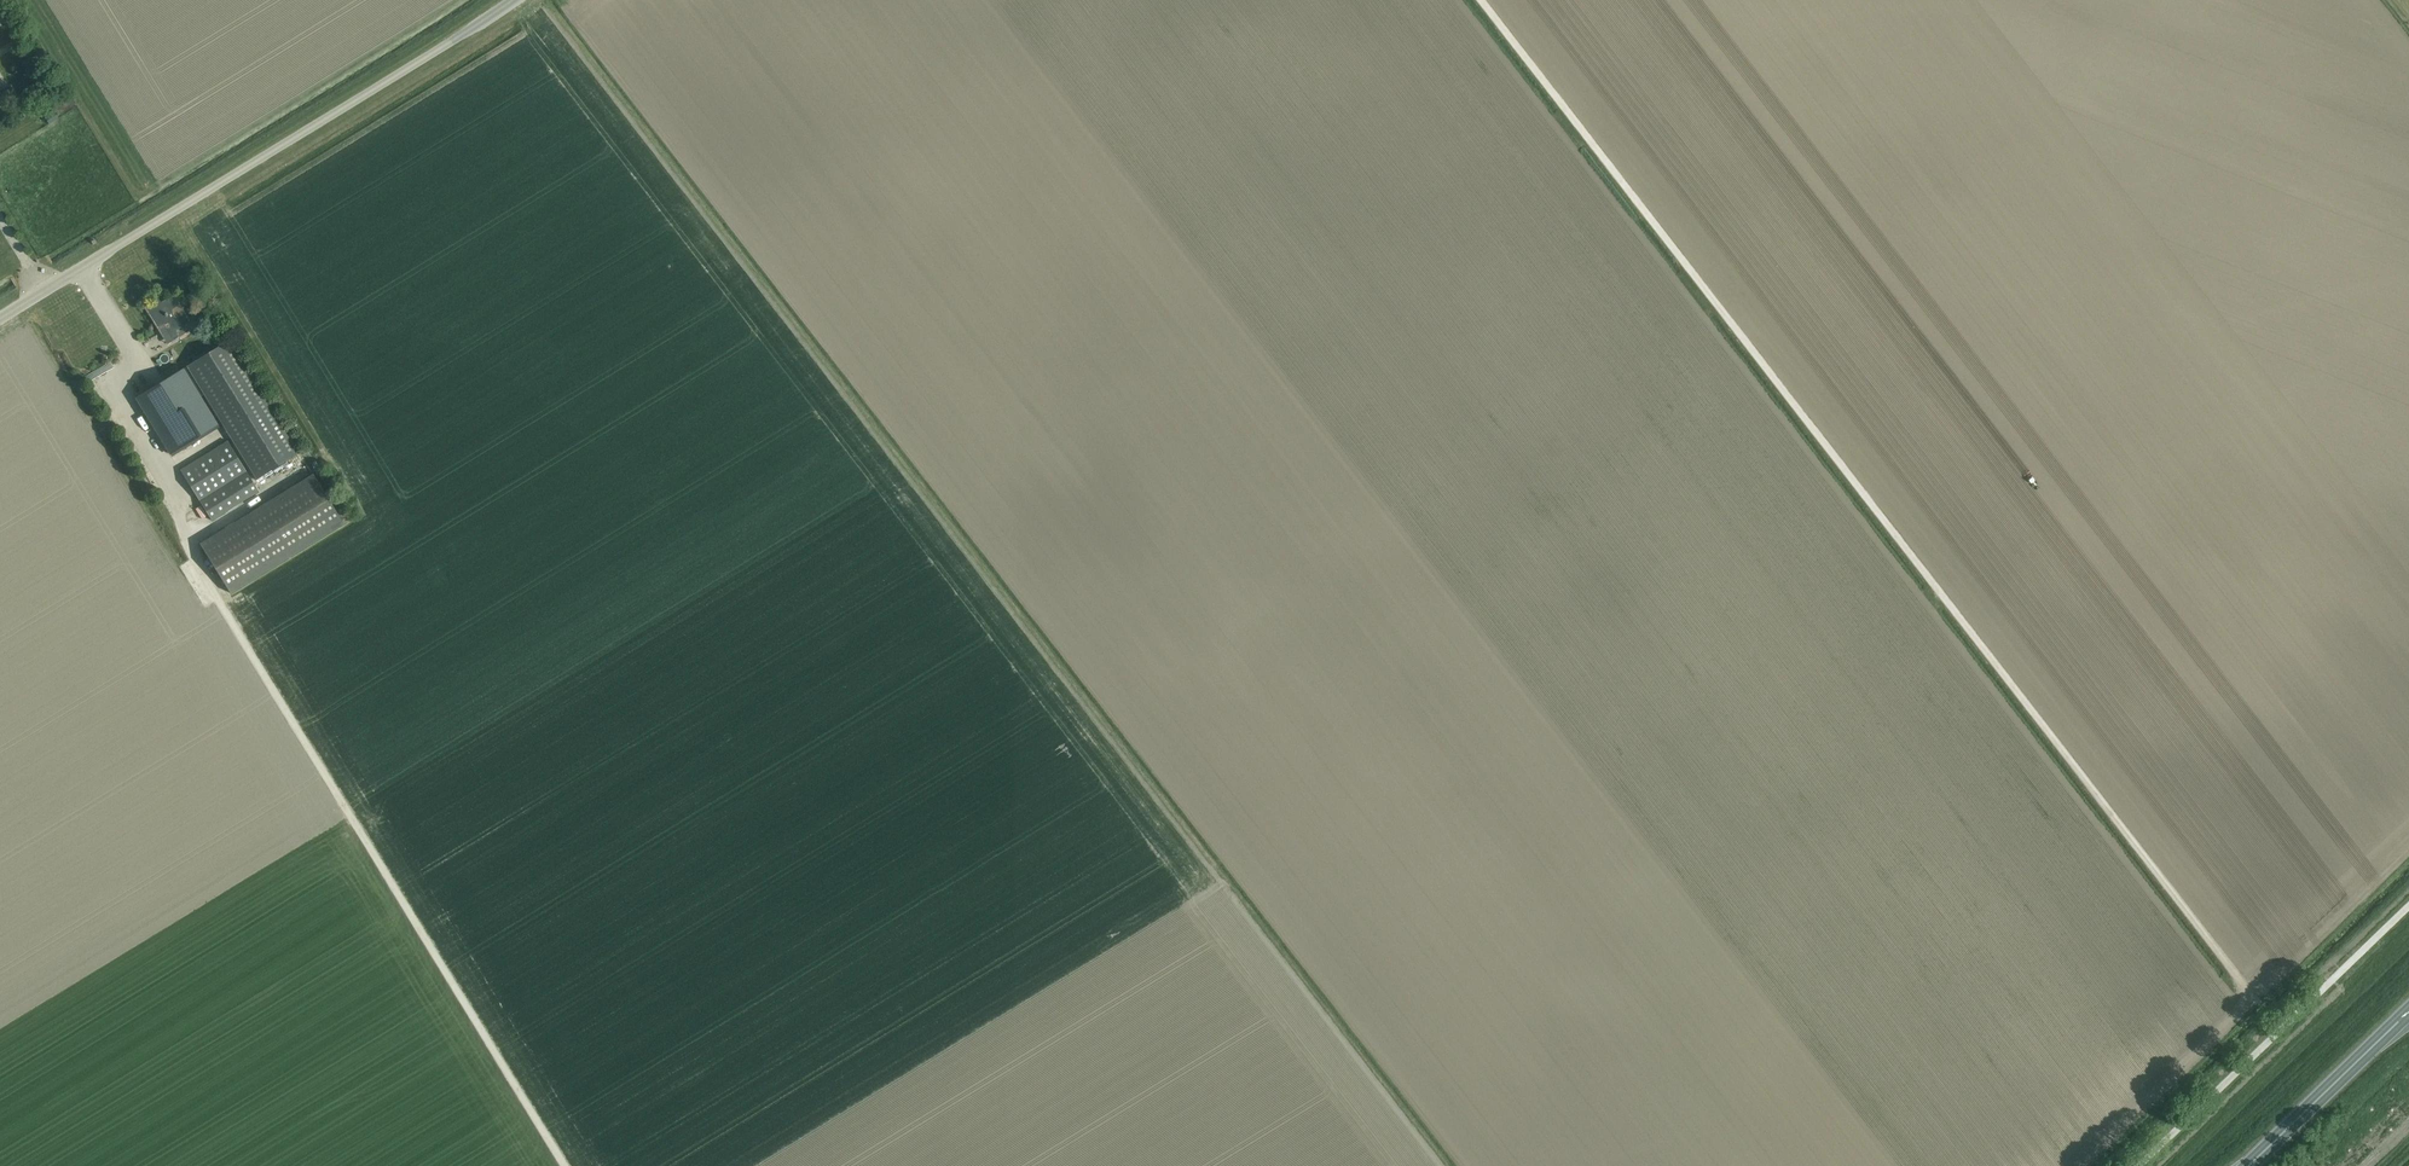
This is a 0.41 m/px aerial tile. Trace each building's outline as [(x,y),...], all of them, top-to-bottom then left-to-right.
[(162,347),(194,327),(188,317),(187,317),(174,295),(174,294),(161,302),(158,298),(140,311),(162,347)] [(230,339),(187,366),(257,479),(300,452),(230,339)] [(170,454),(218,425),(183,368),(136,397),(170,454)] [(180,470),(201,503),(212,520),(259,491),(248,474),(228,441),(180,470)] [(344,523),(313,474),(200,544),(230,593),(344,523)]
